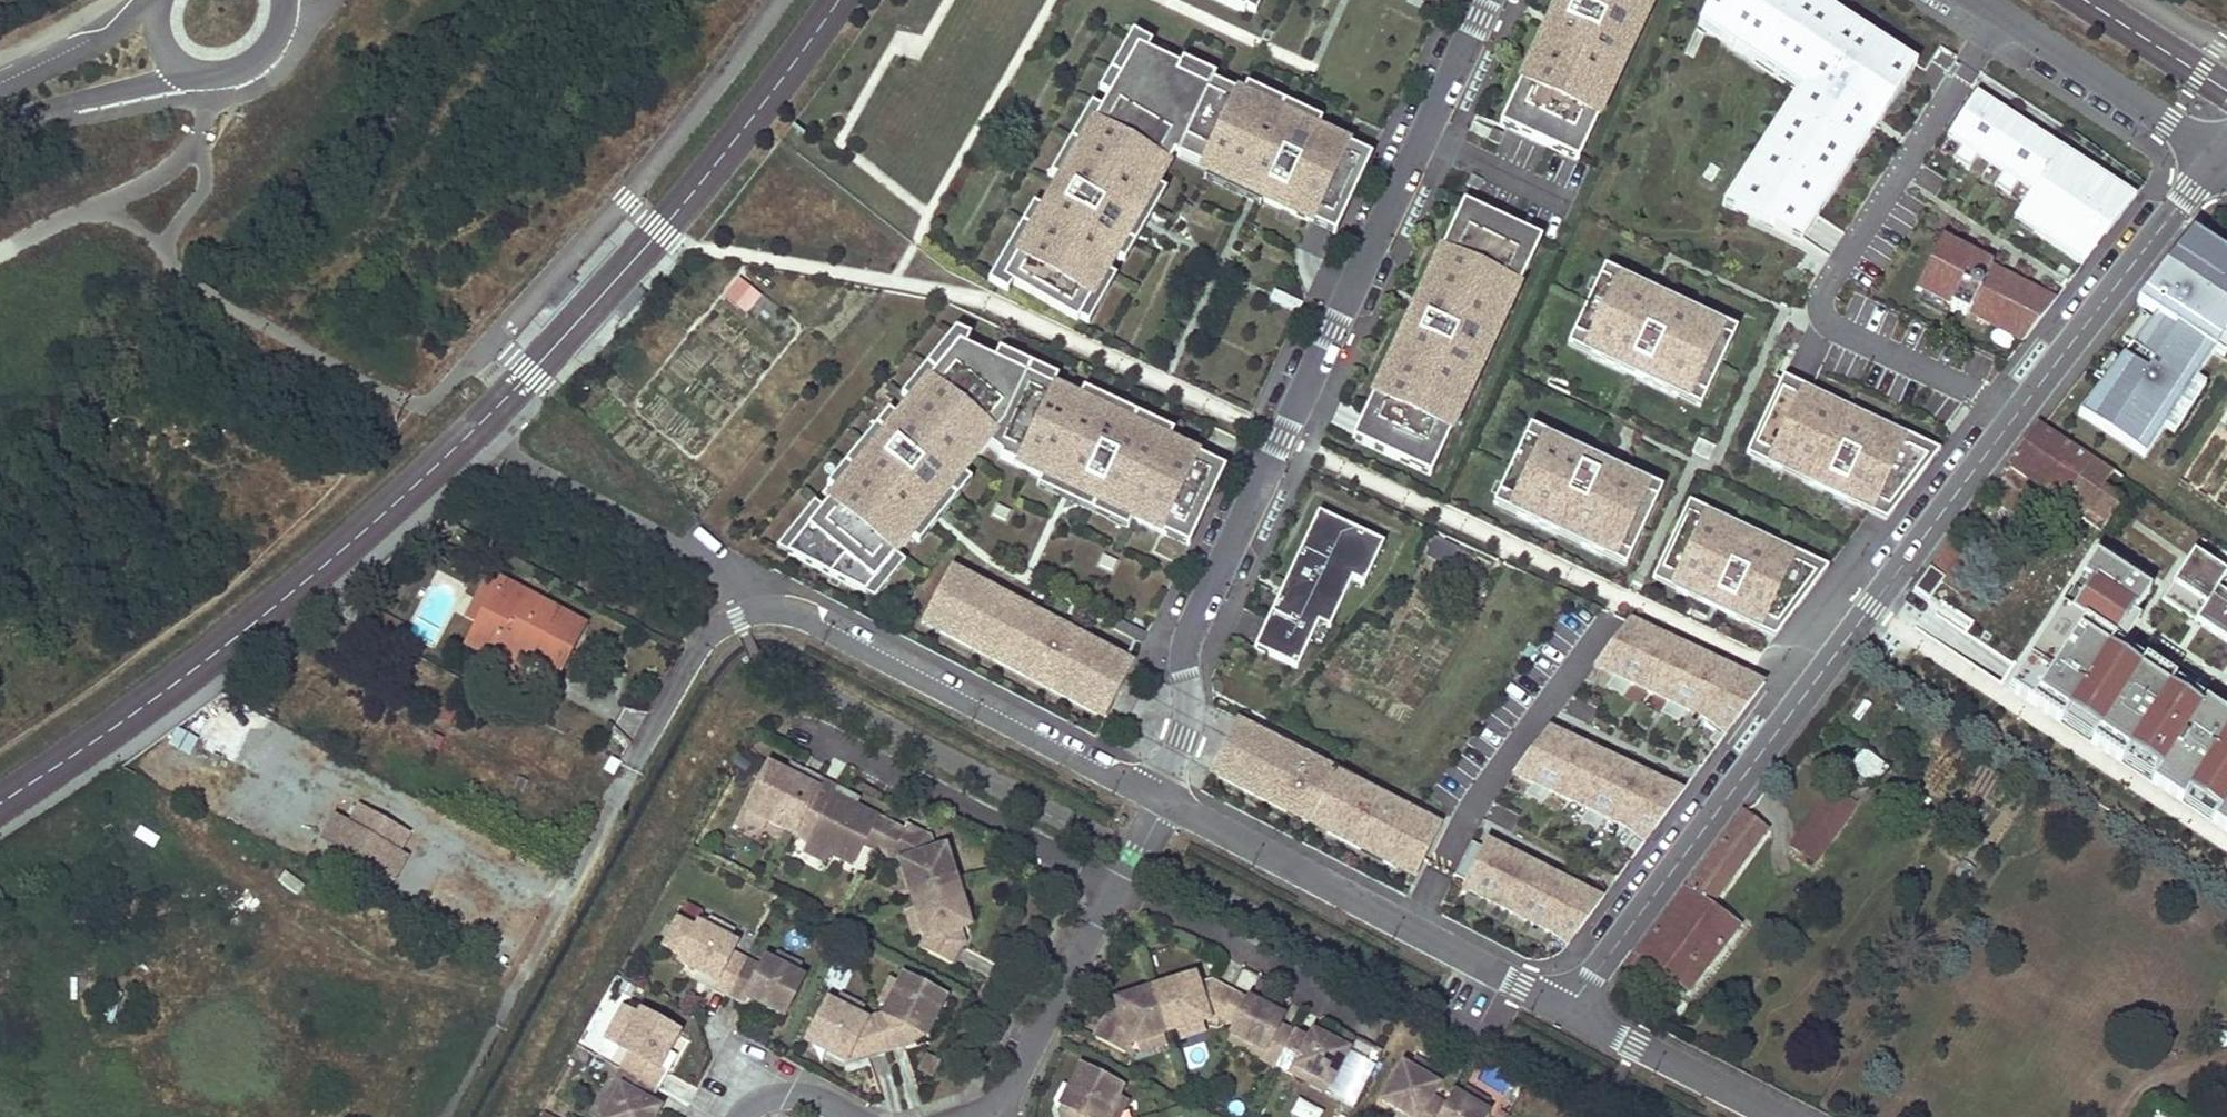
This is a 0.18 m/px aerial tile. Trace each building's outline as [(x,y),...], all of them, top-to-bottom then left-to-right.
[(1244,14),(1246,11),(1251,0),(1215,0),(1244,14)] [(1246,11),(1256,16),(1263,0),(1251,0),(1246,11)] [(1556,6),(1555,10),(1555,14),(1558,18),(1561,21),(1551,41),(1541,37),(1535,51),(1544,55),(1536,71),(1527,67),(1510,103),(1520,108),(1510,130),(1567,157),(1577,135),(1588,140),(1605,104),(1594,99),(1606,74),(1616,79),(1649,8),(1639,3),(1641,0),(1559,0),(1556,6)] [(1703,15),(1726,30),(1720,40),(1755,62),(1761,53),(1803,80),(1785,109),(1794,115),(1781,136),(1771,129),(1759,149),(1768,155),(1755,175),(1745,169),(1729,195),(1759,214),(1754,221),(1801,242),(1818,215),(1809,209),(1823,187),(1833,193),(1855,159),(1845,153),(1875,108),(1884,114),(1910,74),(1888,60),(1895,50),(1861,29),(1855,38),(1836,25),(1842,16),(1817,0),(1800,0),(1799,1),(1797,0),(1710,0),(1703,15)] [(1555,10),(1556,6),(1541,37),(1551,41),(1561,21),(1558,18),(1555,14),(1555,10)] [(1703,15),(1698,26),(1720,40),(1726,30),(1703,15)] [(1855,38),(1861,29),(1842,16),(1836,25),(1855,38)] [(1099,92),(1109,98),(1138,47),(1148,52),(1151,44),(1132,35),(1099,92)] [(1157,166),(1166,151),(1175,155),(1178,156),(1182,147),(1213,161),(1209,171),(1228,180),(1227,184),(1309,222),(1345,145),(1317,131),(1242,96),(1212,82),(1208,90),(1177,75),(1180,67),(1148,52),(1138,47),(1109,98),(1004,281),(1078,323),(1080,321),(1156,187),(1166,171),(1157,166)] [(1888,60),(1910,74),(1916,64),(1895,50),(1888,60)] [(1536,71),(1544,55),(1535,51),(1527,67),(1536,71)] [(1755,62),(1797,90),(1803,80),(1761,53),(1755,62)] [(1212,82),(1213,83),(1215,77),(1182,61),(1180,67),(1177,75),(1208,90),(1212,82)] [(1616,79),(1606,74),(1594,99),(1605,104),(1616,79)] [(1246,86),(1242,96),(1317,131),(1321,122),(1246,86)] [(1976,93),(1947,137),(1961,146),(1953,158),(1969,168),(1977,157),(2002,173),(1995,185),(2010,195),(2018,183),(2032,192),(2020,211),(2039,223),(2033,233),(2082,266),(2128,206),(2115,197),(2121,188),(2080,161),(2073,170),(2055,158),(2061,148),(1976,93)] [(1520,108),(1510,103),(1500,125),(1510,130),(1520,108)] [(1061,182),(1101,111),(1092,105),(1051,176),(1061,182)] [(1845,153),(1855,159),(1884,114),(1875,108),(1845,153)] [(1785,109),(1771,129),(1781,136),(1794,115),(1785,109)] [(1577,135),(1567,157),(1577,161),(1588,140),(1577,135)] [(1335,235),(1371,157),(1345,145),(1309,222),(1335,235)] [(1182,147),(1178,156),(1209,171),(1213,161),(1182,147)] [(2080,161),(2061,148),(2055,158),(2073,170),(2080,161)] [(1759,149),(1745,169),(1755,175),(1768,155),(1759,149)] [(1166,171),(1175,155),(1166,151),(1157,166),(1166,171)] [(1260,207),(1263,201),(1227,184),(1228,180),(1209,171),(1204,181),(1260,207)] [(1156,187),(1115,259),(1125,265),(1166,193),(1156,187)] [(1809,209),(1818,215),(1833,193),(1823,187),(1809,209)] [(2135,197),(2121,188),(2115,197),(2128,206),(2135,197)] [(1729,195),(1722,205),(1754,221),(1759,214),(1729,195)] [(1473,208),(1463,203),(1453,225),(1463,230),(1473,208)] [(1004,281),(1044,211),(1035,205),(989,284),(1009,295),(1014,286),(1004,281)] [(1184,238),(1217,250),(1229,217),(1196,205),(1184,238)] [(1531,235),(1473,208),(1463,230),(1453,225),(1436,261),(1445,265),(1437,282),(1428,278),(1422,292),(1421,297),(1422,301),(1424,304),(1427,306),(1417,327),(1408,322),(1387,366),(1396,370),(1389,387),(1379,382),(1365,414),(1412,436),(1422,432),(1433,408),(1457,419),(1457,418),(1447,414),(1459,388),(1469,393),(1502,322),(1492,318),(1504,292),(1514,297),(1531,261),(1521,256),(1531,235)] [(2039,223),(2020,211),(2014,220),(2033,233),(2039,223)] [(2191,233),(2136,304),(2155,315),(2078,414),(2144,457),(2164,427),(2194,380),(2214,350),(2226,330),(2226,257),(2191,233)] [(1531,261),(1541,240),(1531,235),(1521,256),(1531,261)] [(2023,342),(2056,300),(1990,267),(1992,265),(1941,239),(1916,290),(1967,316),(1968,314),(2023,342)] [(1445,265),(1436,261),(1428,278),(1437,282),(1445,265)] [(1626,280),(1603,270),(1599,280),(1622,290),(1626,280)] [(1107,273),(1080,321),(1089,327),(1117,278),(1107,273)] [(721,298),(744,317),(761,296),(738,277),(721,298)] [(1599,280),(1572,336),(1596,347),(1590,358),(1676,398),(1681,387),(1705,398),(1731,341),(1708,331),(1713,320),(1691,310),(1686,320),(1662,309),(1667,299),(1666,299),(1661,309),(1653,305),(1649,314),(1639,310),(1648,290),(1626,280),(1622,290),(1599,280)] [(1661,309),(1666,299),(1653,293),(1648,290),(1639,310),(1649,314),(1653,305),(1661,309)] [(1422,292),(1408,322),(1417,327),(1427,306),(1424,304),(1422,301),(1421,297),(1422,292)] [(1502,322),(1514,297),(1504,292),(1492,318),(1502,322)] [(1691,310),(1667,299),(1662,309),(1686,320),(1691,310)] [(765,333),(780,315),(763,300),(747,318),(765,333)] [(1731,341),(1736,331),(1713,320),(1708,331),(1731,341)] [(2214,350),(2223,356),(2226,350),(2226,330),(2214,350)] [(910,404),(959,345),(966,348),(971,338),(956,331),(901,397),(910,404)] [(1572,336),(1567,347),(1590,358),(1596,347),(1572,336)] [(1053,389),(959,345),(910,404),(884,435),(889,439),(879,453),(874,448),(836,494),(787,553),(865,594),(962,476),(974,461),(965,454),(978,439),(987,446),(994,437),(1005,446),(1000,458),(1037,476),(1059,486),(1062,480),(1093,495),(1090,501),(1128,518),(1162,534),(1199,457),(1169,443),(1079,401),(1053,389)] [(995,361),(1053,389),(1058,379),(999,351),(995,361)] [(1387,366),(1379,382),(1389,387),(1396,370),(1387,366)] [(1782,378),(1746,455),(1773,468),(1809,390),(1782,378)] [(2204,386),(2194,380),(2164,427),(2173,433),(2204,386)] [(1676,398),(1699,409),(1705,398),(1681,387),(1676,398)] [(1457,418),(1469,393),(1459,388),(1447,414),(1457,418)] [(1806,471),(1802,481),(1870,513),(1880,500),(1894,510),(1932,460),(1901,446),(1906,436),(1868,418),(1864,428),(1840,417),(1845,407),(1844,407),(1839,417),(1806,401),(1810,391),(1809,390),(1773,468),(1774,469),(1779,458),(1806,471)] [(1079,401),(1169,443),(1174,433),(1083,391),(1079,401)] [(1844,407),(1810,391),(1806,401),(1839,417),(1844,407)] [(1868,418),(1845,407),(1840,417),(1864,428),(1868,418)] [(1365,414),(1352,440),(1430,476),(1457,419),(1433,408),(1422,432),(1412,436),(1365,414)] [(884,435),(898,419),(889,412),(828,487),(836,494),(874,448),(879,453),(889,439),(884,435)] [(2037,424),(2007,465),(2101,532),(2121,504),(2101,491),(2113,473),(2037,424)] [(1552,439),(1529,428),(1524,439),(1547,450),(1552,439)] [(1939,451),(1906,436),(1901,446),(1932,460),(1939,451)] [(1000,457),(1005,446),(994,437),(987,446),(1000,457)] [(974,461),(987,446),(978,439),(965,454),(974,461)] [(1521,506),(1516,517),(1557,535),(1561,525),(1585,536),(1580,547),(1602,557),(1607,547),(1630,557),(1656,501),(1633,490),(1638,479),(1619,470),(1615,478),(1601,471),(1605,463),(1552,439),(1547,450),(1524,439),(1498,496),(1521,506)] [(2208,450),(2189,477),(2226,505),(2226,464),(2208,450)] [(1162,534),(1188,547),(1225,469),(1199,457),(1162,534)] [(1779,458),(1774,469),(1802,481),(1806,471),(1779,458)] [(1613,467),(1605,463),(1601,471),(1615,478),(1619,470),(1613,467)] [(962,476),(910,540),(918,547),(971,483),(962,476)] [(1123,528),(1128,518),(1090,501),(1093,495),(1062,480),(1059,486),(1037,476),(1032,486),(1123,528)] [(1633,490),(1656,501),(1661,490),(1638,479),(1633,490)] [(1498,496),(1493,506),(1516,517),(1521,506),(1498,496)] [(1870,513),(1886,521),(1894,510),(1880,500),(1870,513)] [(777,548),(787,553),(824,509),(815,502),(777,548)] [(1712,513),(1688,503),(1684,513),(1707,523),(1712,513)] [(1373,539),(1318,513),(1297,559),(1315,567),(1293,615),(1287,611),(1292,601),(1280,595),(1254,649),(1297,669),(1318,623),(1327,606),(1338,611),(1352,580),(1364,586),(1376,559),(1366,554),(1373,539)] [(1681,580),(1675,591),(1758,630),(1768,616),(1782,627),(1821,576),(1790,562),(1794,552),(1757,534),(1752,544),(1729,534),(1733,523),(1712,513),(1707,523),(1684,513),(1657,569),(1681,580)] [(1757,534),(1733,523),(1729,534),(1752,544),(1757,534)] [(1561,525),(1557,535),(1580,547),(1585,536),(1561,525)] [(1945,578),(1942,582),(1965,599),(2005,545),(1981,528),(1968,545),(1955,535),(1930,567),(1945,578)] [(1383,544),(1373,539),(1366,554),(1376,559),(1383,544)] [(1625,567),(1630,557),(1607,547),(1602,557),(1625,567)] [(2193,551),(2161,600),(2226,642),(2226,573),(2193,551)] [(1790,562),(1821,576),(1827,567),(1794,552),(1790,562)] [(896,556),(865,594),(875,599),(904,563),(896,556)] [(2204,701),(2198,710),(2196,708),(2170,692),(2168,690),(2174,681),(2143,662),(2137,671),(2135,669),(2110,652),(2107,651),(2114,640),(2133,612),(2135,613),(2149,591),(2095,556),(2080,578),(2089,584),(2070,614),(2061,608),(2014,680),(2034,694),(2029,703),(2060,723),(2066,714),(2094,732),(2096,734),(2090,743),(2121,763),(2127,754),(2155,772),(2157,773),(2151,782),(2181,802),(2187,793),(2217,813),(2212,822),(2226,832),(2226,716),(2204,701)] [(1315,567),(1297,559),(1280,595),(1292,601),(1287,611),(1293,615),(1315,567)] [(1930,567),(1914,588),(1929,599),(1942,582),(1945,578),(1930,567)] [(1112,705),(1133,665),(1093,644),(1085,660),(993,612),(1001,596),(950,569),(927,614),(945,623),(940,633),(973,650),(978,640),(997,650),(992,660),(1024,677),(1029,667),(1053,679),(1048,689),(1091,711),(1098,698),(1112,705)] [(1657,569),(1652,580),(1675,591),(1681,580),(1657,569)] [(468,616),(480,623),(498,588),(487,581),(468,616)] [(2063,606),(2071,612),(2088,586),(2080,581),(2063,606)] [(480,623),(468,645),(491,658),(499,643),(529,659),(553,671),(564,650),(570,653),(584,625),(523,593),(520,599),(498,588),(480,623)] [(1011,601),(1001,596),(993,612),(1085,660),(1093,644),(1083,639),(1078,648),(1065,641),(1070,632),(1024,608),(1019,617),(1006,610),(1011,601)] [(1024,608),(1011,601),(1006,610),(1019,617),(1024,608)] [(1329,629),(1338,611),(1327,606),(1318,623),(1329,629)] [(945,623),(927,614),(922,624),(940,633),(945,623)] [(2139,619),(2131,614),(2114,640),(2122,645),(2139,619)] [(1768,616),(1758,630),(1774,637),(1782,627),(1768,616)] [(1764,685),(1628,621),(1594,667),(1613,677),(1605,688),(1623,696),(1631,685),(1668,702),(1660,713),(1678,722),(1686,711),(1704,719),(1717,729),(1708,740),(1717,747),(1764,685)] [(1078,648),(1083,639),(1070,632),(1065,641),(1078,648)] [(978,640),(973,650),(992,660),(997,650),(978,640)] [(529,659),(499,643),(491,658),(521,674),(529,659)] [(2115,644),(2110,652),(2135,669),(2140,661),(2115,644)] [(570,653),(564,650),(553,671),(558,674),(570,653)] [(1029,667),(1024,677),(1048,689),(1053,679),(1029,667)] [(2034,694),(2014,680),(2008,689),(2029,703),(2034,694)] [(2175,684),(2170,692),(2196,708),(2201,700),(2175,684)] [(1098,698),(1091,711),(1105,719),(1112,705),(1098,698)] [(2089,741),(2094,732),(2068,716),(2063,724),(2089,741)] [(1276,743),(1236,722),(1215,763),(1229,770),(1224,780),(1284,811),(1289,801),(1315,814),(1334,773),(1322,766),(1315,782),(1269,758),(1276,743)] [(178,729),(170,745),(189,754),(197,739),(178,729)] [(1683,792),(1547,729),(1513,775),(1533,784),(1524,795),(1542,803),(1550,792),(1588,810),(1579,821),(1597,829),(1605,818),(1623,826),(1636,836),(1628,848),(1636,854),(1683,792)] [(1322,766),(1276,743),(1269,758),(1315,782),(1322,766)] [(1863,748),(1848,769),(1873,787),(1888,766),(1863,748)] [(210,762),(217,766),(222,758),(215,754),(210,762)] [(2149,780),(2155,772),(2129,755),(2124,763),(2149,780)] [(1229,770),(1215,763),(1210,773),(1224,780),(1229,770)] [(767,819),(793,832),(802,814),(819,780),(803,772),(799,781),(768,765),(746,808),(748,809),(767,819)] [(1847,770),(1834,788),(1857,805),(1870,787),(1847,770)] [(1367,789),(1334,773),(1315,814),(1331,823),(1326,833),(1360,850),(1365,840),(1388,851),(1383,861),(1396,868),(1402,857),(1420,866),(1440,826),(1408,810),(1398,829),(1391,826),(1393,822),(1367,808),(1365,812),(1358,809),(1367,789)] [(817,822),(807,842),(820,848),(844,861),(850,864),(861,842),(874,816),(832,795),(836,788),(819,780),(802,814),(817,822)] [(1834,788),(1791,847),(1814,863),(1857,805),(1834,788)] [(1408,810),(1367,789),(1358,809),(1365,812),(1367,808),(1393,822),(1391,826),(1398,829),(1408,810)] [(2210,819),(2215,811),(2189,795),(2184,803),(2210,819)] [(1289,801),(1284,811),(1310,824),(1315,814),(1289,801)] [(748,809),(743,819),(763,829),(767,819),(748,809)] [(1743,811),(1636,955),(1688,991),(1740,925),(1711,906),(1767,829),(1743,811)] [(1315,814),(1310,824),(1326,833),(1331,823),(1315,814)] [(861,842),(876,849),(889,824),(874,816),(861,842)] [(328,830),(323,839),(358,857),(369,837),(370,836),(338,819),(331,831),(328,830)] [(891,857),(904,832),(889,824),(876,849),(891,857)] [(914,900),(956,886),(950,867),(949,867),(942,869),(937,851),(936,850),(934,851),(929,837),(906,826),(904,832),(891,857),(902,863),(905,873),(912,894),(914,900)] [(381,843),(369,837),(358,857),(369,863),(381,843)] [(1365,840),(1360,850),(1383,861),(1388,851),(1365,840)] [(1553,935),(1567,946),(1601,900),(1485,841),(1482,848),(1471,843),(1454,876),(1465,882),(1462,889),(1553,935)] [(815,858),(839,871),(844,861),(820,848),(815,858)] [(949,867),(943,849),(937,851),(942,869),(949,867)] [(1414,877),(1420,866),(1402,857),(1396,868),(1414,877)] [(905,873),(895,876),(902,897),(912,894),(905,873)] [(962,908),(963,907),(956,886),(914,900),(916,905),(923,927),(926,937),(920,948),(951,964),(962,942),(959,930),(961,929),(961,927),(955,910),(962,908)] [(916,905),(906,909),(912,930),(923,927),(916,905)] [(968,925),(962,908),(955,910),(961,927),(968,925)] [(734,931),(709,918),(704,928),(729,941),(734,931)] [(679,962),(715,980),(711,987),(727,995),(744,961),(730,953),(735,944),(729,941),(704,928),(698,925),(695,931),(677,922),(664,947),(682,956),(679,962)] [(801,965),(776,952),(771,962),(796,975),(801,965)] [(744,1004),(747,997),(783,1015),(802,978),(796,975),(771,962),(765,959),(760,969),(744,961),(727,995),(744,1004)] [(899,984),(887,1008),(884,1014),(874,1017),(885,1051),(904,1044),(912,1029),(924,1035),(934,1018),(933,1017),(926,1014),(936,996),(936,994),(903,977),(899,984)] [(1193,977),(1176,983),(1178,990),(1195,984),(1193,977)] [(890,978),(877,1004),(887,1008),(899,984),(890,978)] [(1175,982),(1154,988),(1169,1033),(1176,1031),(1202,1023),(1209,1020),(1219,1025),(1221,1020),(1234,993),(1231,992),(1217,985),(1210,982),(1197,986),(1196,984),(1195,984),(1178,990),(1176,983),(1175,982)] [(1126,1055),(1130,1046),(1135,1045),(1162,1036),(1169,1033),(1154,988),(1134,995),(1134,996),(1137,1002),(1119,1008),(1118,1009),(1119,1011),(1105,1016),(1094,1037),(1126,1055)] [(1247,1000),(1234,993),(1221,1020),(1233,1027),(1247,1000)] [(863,1008),(839,995),(834,1005),(859,1017),(863,1008)] [(933,1017),(942,999),(936,996),(926,1014),(933,1017)] [(1134,996),(1117,1001),(1119,1008),(1137,1002),(1134,996)] [(1270,1012),(1247,1000),(1233,1027),(1229,1034),(1244,1042),(1241,1049),(1258,1057),(1257,1058),(1274,1067),(1292,1032),(1277,1024),(1278,1022),(1267,1017),(1270,1012)] [(850,1049),(866,1057),(885,1051),(874,1017),(864,1020),(859,1017),(834,1005),(827,1001),(810,1035),(812,1036),(830,1045),(827,1052),(826,1052),(844,1062),(850,1049)] [(677,1032),(640,1012),(637,1018),(623,1042),(620,1048),(629,1054),(621,1068),(655,1087),(664,1071),(658,1067),(663,1058),(677,1032)] [(1278,1022),(1281,1017),(1270,1012),(1267,1017),(1278,1022)] [(637,1018),(627,1013),(613,1037),(623,1042),(637,1018)] [(1179,1042),(1205,1033),(1202,1023),(1176,1031),(1179,1042)] [(1328,1084),(1345,1050),(1323,1039),(1320,1044),(1309,1038),(1308,1040),(1292,1032),(1274,1067),(1291,1076),(1292,1075),(1309,1083),(1312,1076),(1328,1084)] [(1323,1039),(1311,1033),(1309,1038),(1320,1044),(1323,1039)] [(1229,1034),(1226,1041),(1241,1049),(1244,1042),(1229,1034)] [(812,1036),(809,1042),(827,1052),(830,1045),(812,1036)] [(1139,1055),(1165,1046),(1162,1036),(1135,1045),(1139,1055)] [(1412,1059),(1407,1066),(1432,1082),(1437,1074),(1412,1059)] [(1487,1114),(1482,1111),(1457,1096),(1451,1093),(1444,1105),(1430,1096),(1437,1084),(1432,1082),(1407,1066),(1401,1063),(1380,1099),(1398,1110),(1409,1116),(1486,1116),(1487,1114)] [(657,1108),(647,1102),(655,1087),(621,1068),(612,1085),(620,1089),(604,1116),(652,1116),(657,1108)] [(1086,1073),(1079,1070),(1070,1088),(1077,1091),(1086,1073)] [(1117,1095),(1120,1088),(1087,1072),(1086,1073),(1077,1091),(1070,1088),(1060,1106),(1073,1111),(1070,1116),(1106,1116),(1117,1095)] [(1312,1076),(1309,1083),(1325,1091),(1328,1084),(1312,1076)] [(597,1114),(603,1116),(604,1116),(620,1089),(612,1085),(597,1114)] [(1461,1088),(1457,1096),(1482,1111),(1486,1103),(1461,1088)] [(1127,1100),(1117,1095),(1106,1116),(1118,1116),(1127,1100)]
